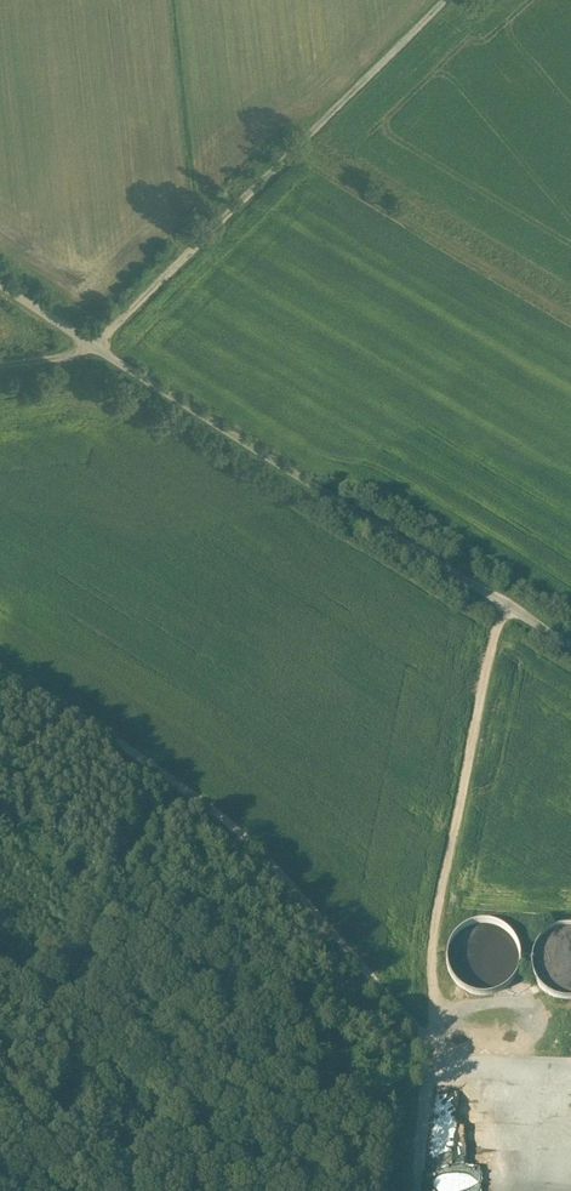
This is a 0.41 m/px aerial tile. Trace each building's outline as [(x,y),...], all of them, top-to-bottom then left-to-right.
[(462,989),(472,994),(484,996),(495,994),(505,988),(513,980),(519,970),(520,958),(518,947),(513,937),(504,929),(494,924),(483,922),(471,924),(461,929),(453,938),(448,948),(446,959),(448,971),(454,981),(462,989)] [(540,940),(534,949),(532,959),(532,969),(535,979),(541,988),(549,995),(559,999),(569,1000),(570,1000),(570,927),(568,926),(557,928),(548,933),(540,940)] [(470,1162),(503,1164),(510,1068),(441,1063),(434,1154),(444,1155),(444,1146),(464,1147),(464,1152),(471,1153),(470,1162)]
